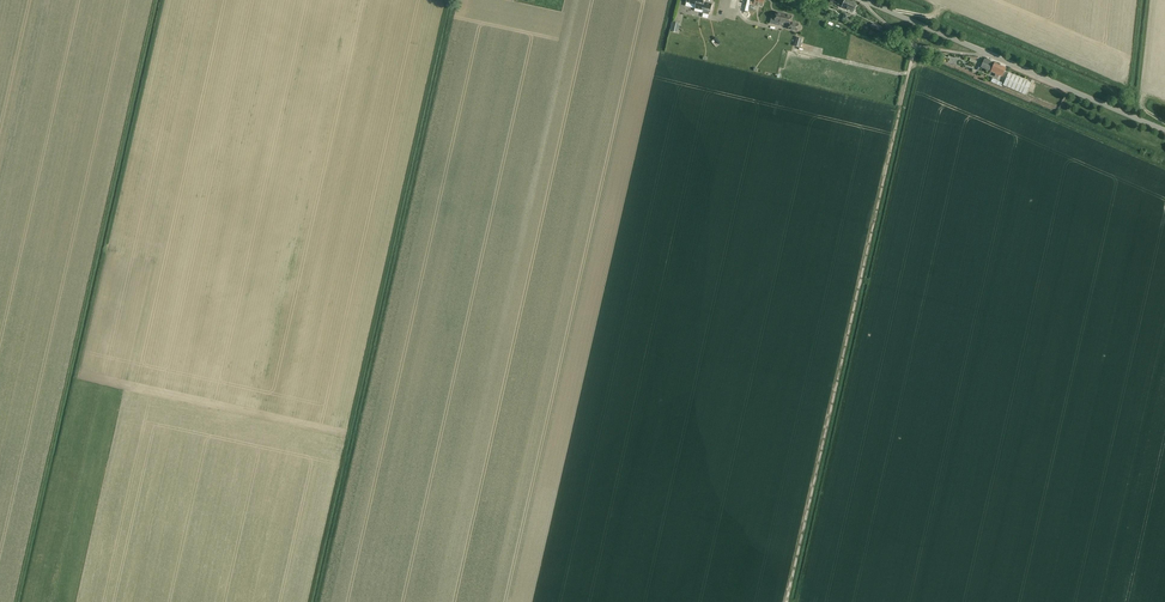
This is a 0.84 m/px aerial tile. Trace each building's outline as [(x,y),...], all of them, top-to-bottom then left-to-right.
[(686,1),(695,3),(694,7),(711,11),(713,2),(702,0),(686,0),(686,1)] [(842,6),(854,11),(857,4),(849,0),(845,0),(844,2),(839,0),(838,4),(842,6)] [(775,21),(780,22),(780,23),(780,25),(781,25),(783,26),(784,25),(785,24),(785,23),(790,24),(789,29),(797,31),(799,24),(791,22),(792,16),(776,12),(775,17),(772,16),(770,23),(774,24),(775,21)] [(993,62),(985,58),(981,67),(989,71),(990,68),(992,69),(991,71),(996,74),(995,76),(998,78),(999,75),(1002,77),(1006,68),(994,62),(994,63),(993,62)] [(1025,95),(1026,94),(1031,82),(1008,73),(1003,85),(1025,95)] [(1003,83),(992,78),(991,81),(990,81),(1002,86),(1003,83)]
